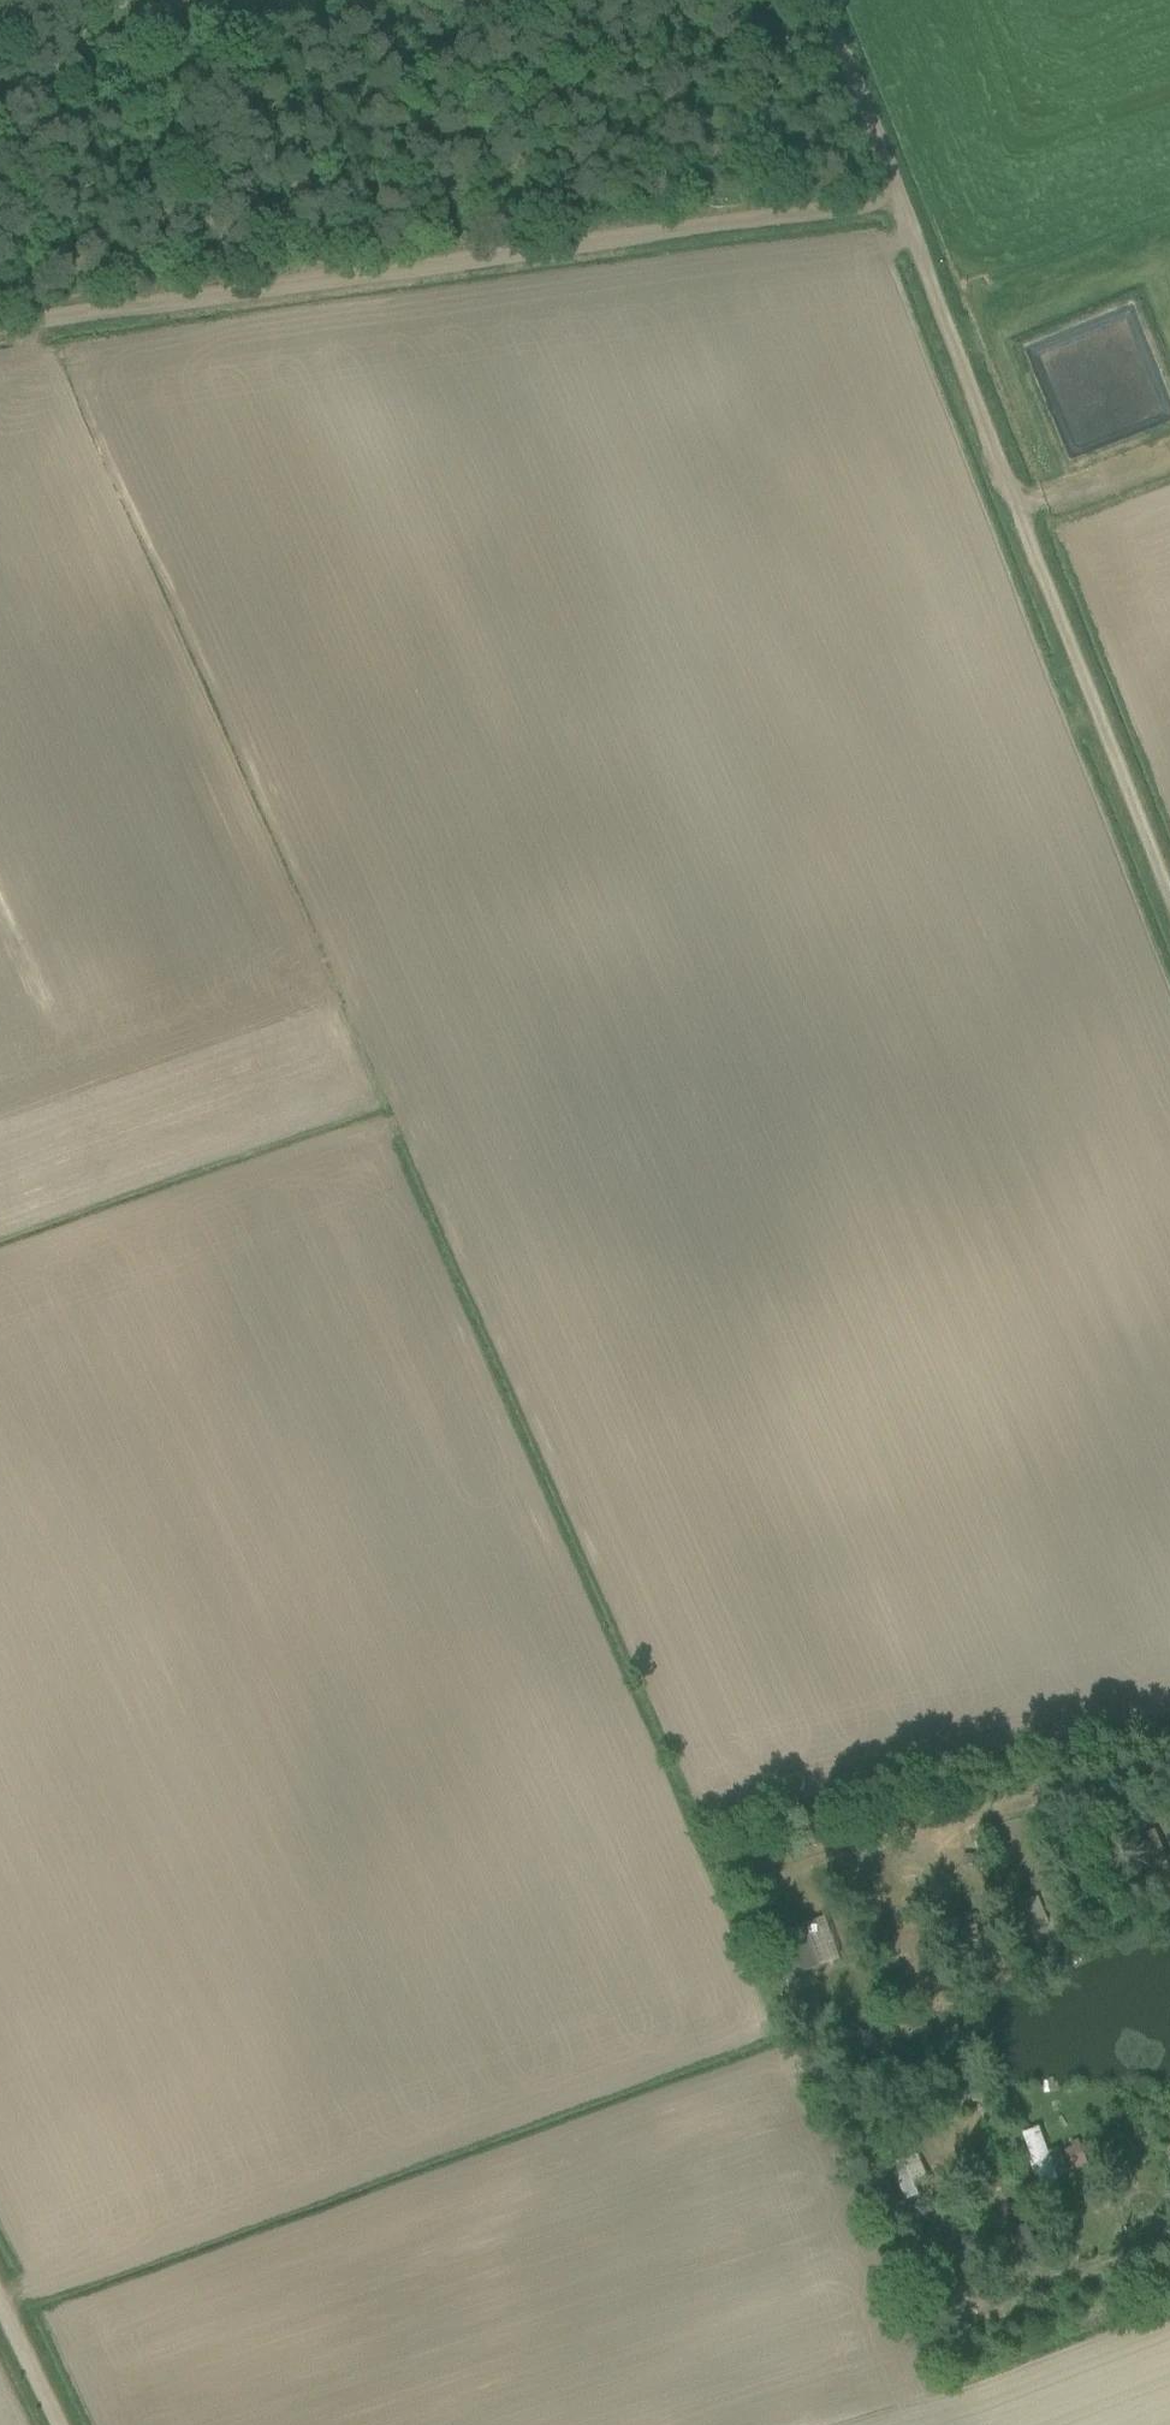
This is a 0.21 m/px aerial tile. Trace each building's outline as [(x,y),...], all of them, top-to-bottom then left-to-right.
[(1155,1834),(1129,1844),(1141,1874),(1167,1863),(1155,1834)] [(1038,1899),(1010,1909),(1023,1944),(1038,1939),(1035,1930),(1048,1926),(1038,1899)] [(827,1919),(771,1940),(787,1984),(844,1964),(827,1919)] [(1048,2154),(1039,2129),(1023,2134),(1041,2186),(1058,2180),(1057,2178),(1067,2174),(1059,2150),(1048,2154)] [(1071,2170),(1088,2165),(1079,2142),(1071,2145),(1072,2148),(1064,2151),(1071,2170)] [(917,2156),(890,2168),(906,2204),(920,2198),(914,2185),(927,2179),(917,2156)]
